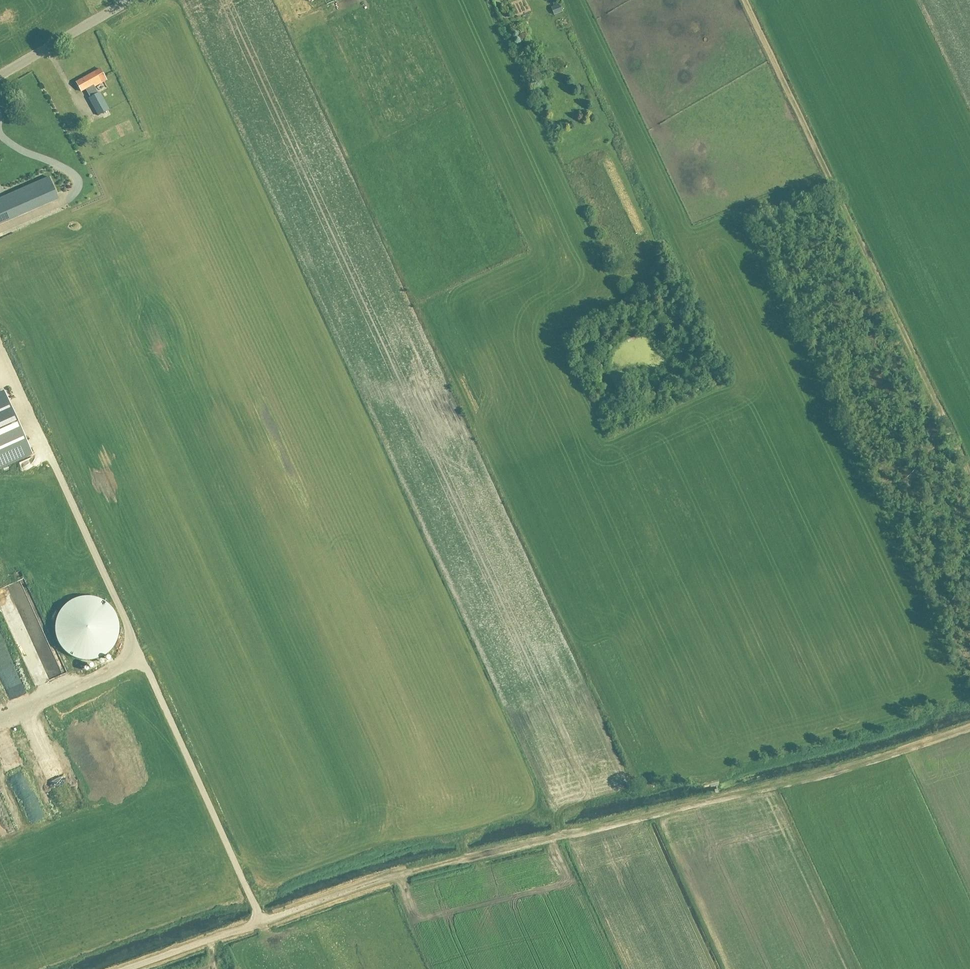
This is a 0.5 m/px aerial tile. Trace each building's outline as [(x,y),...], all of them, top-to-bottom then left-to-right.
[(560,4),(551,7),(554,15),(563,12),(560,4)] [(100,69),(76,83),(81,92),(87,88),(92,97),(89,99),(98,116),(109,110),(99,93),(98,94),(94,87),(107,80),(100,69)] [(12,136),(19,145),(26,140),(19,131),(12,136)] [(58,199),(49,177),(0,198),(0,225),(58,199)] [(32,454),(4,392),(0,394),(0,468),(32,454)] [(89,597),(87,597),(85,597),(83,597),(80,598),(77,599),(75,599),(73,600),(70,602),(68,603),(66,605),(64,606),(62,608),(61,610),(60,612),(59,614),(58,616),(56,619),(55,622),(55,624),(55,626),(55,629),(55,631),(55,634),(56,637),(56,640),(57,642),(59,645),(60,647),(61,649),(63,651),(65,653),(67,654),(68,656),(69,656),(71,657),(73,658),(76,660),(79,660),(81,661),(84,661),(87,661),(90,661),(92,661),(94,661),(97,660),(100,659),(102,657),(106,655),(108,654),(110,652),(112,649),(113,647),(115,645),(116,642),(117,639),(118,636),(119,634),(119,631),(119,629),(119,626),(118,624),(118,621),(117,618),(116,616),(115,614),(114,612),(113,610),(111,608),(110,606),(108,605),(106,604),(105,603),(103,601),(100,600),(98,599),(97,599),(94,598),(92,597),(89,597)] [(43,630),(32,634),(36,647),(47,643),(43,630)] [(12,702),(22,698),(21,693),(10,697),(12,702)] [(40,724),(37,719),(33,721),(32,718),(23,722),(28,730),(40,724)]
